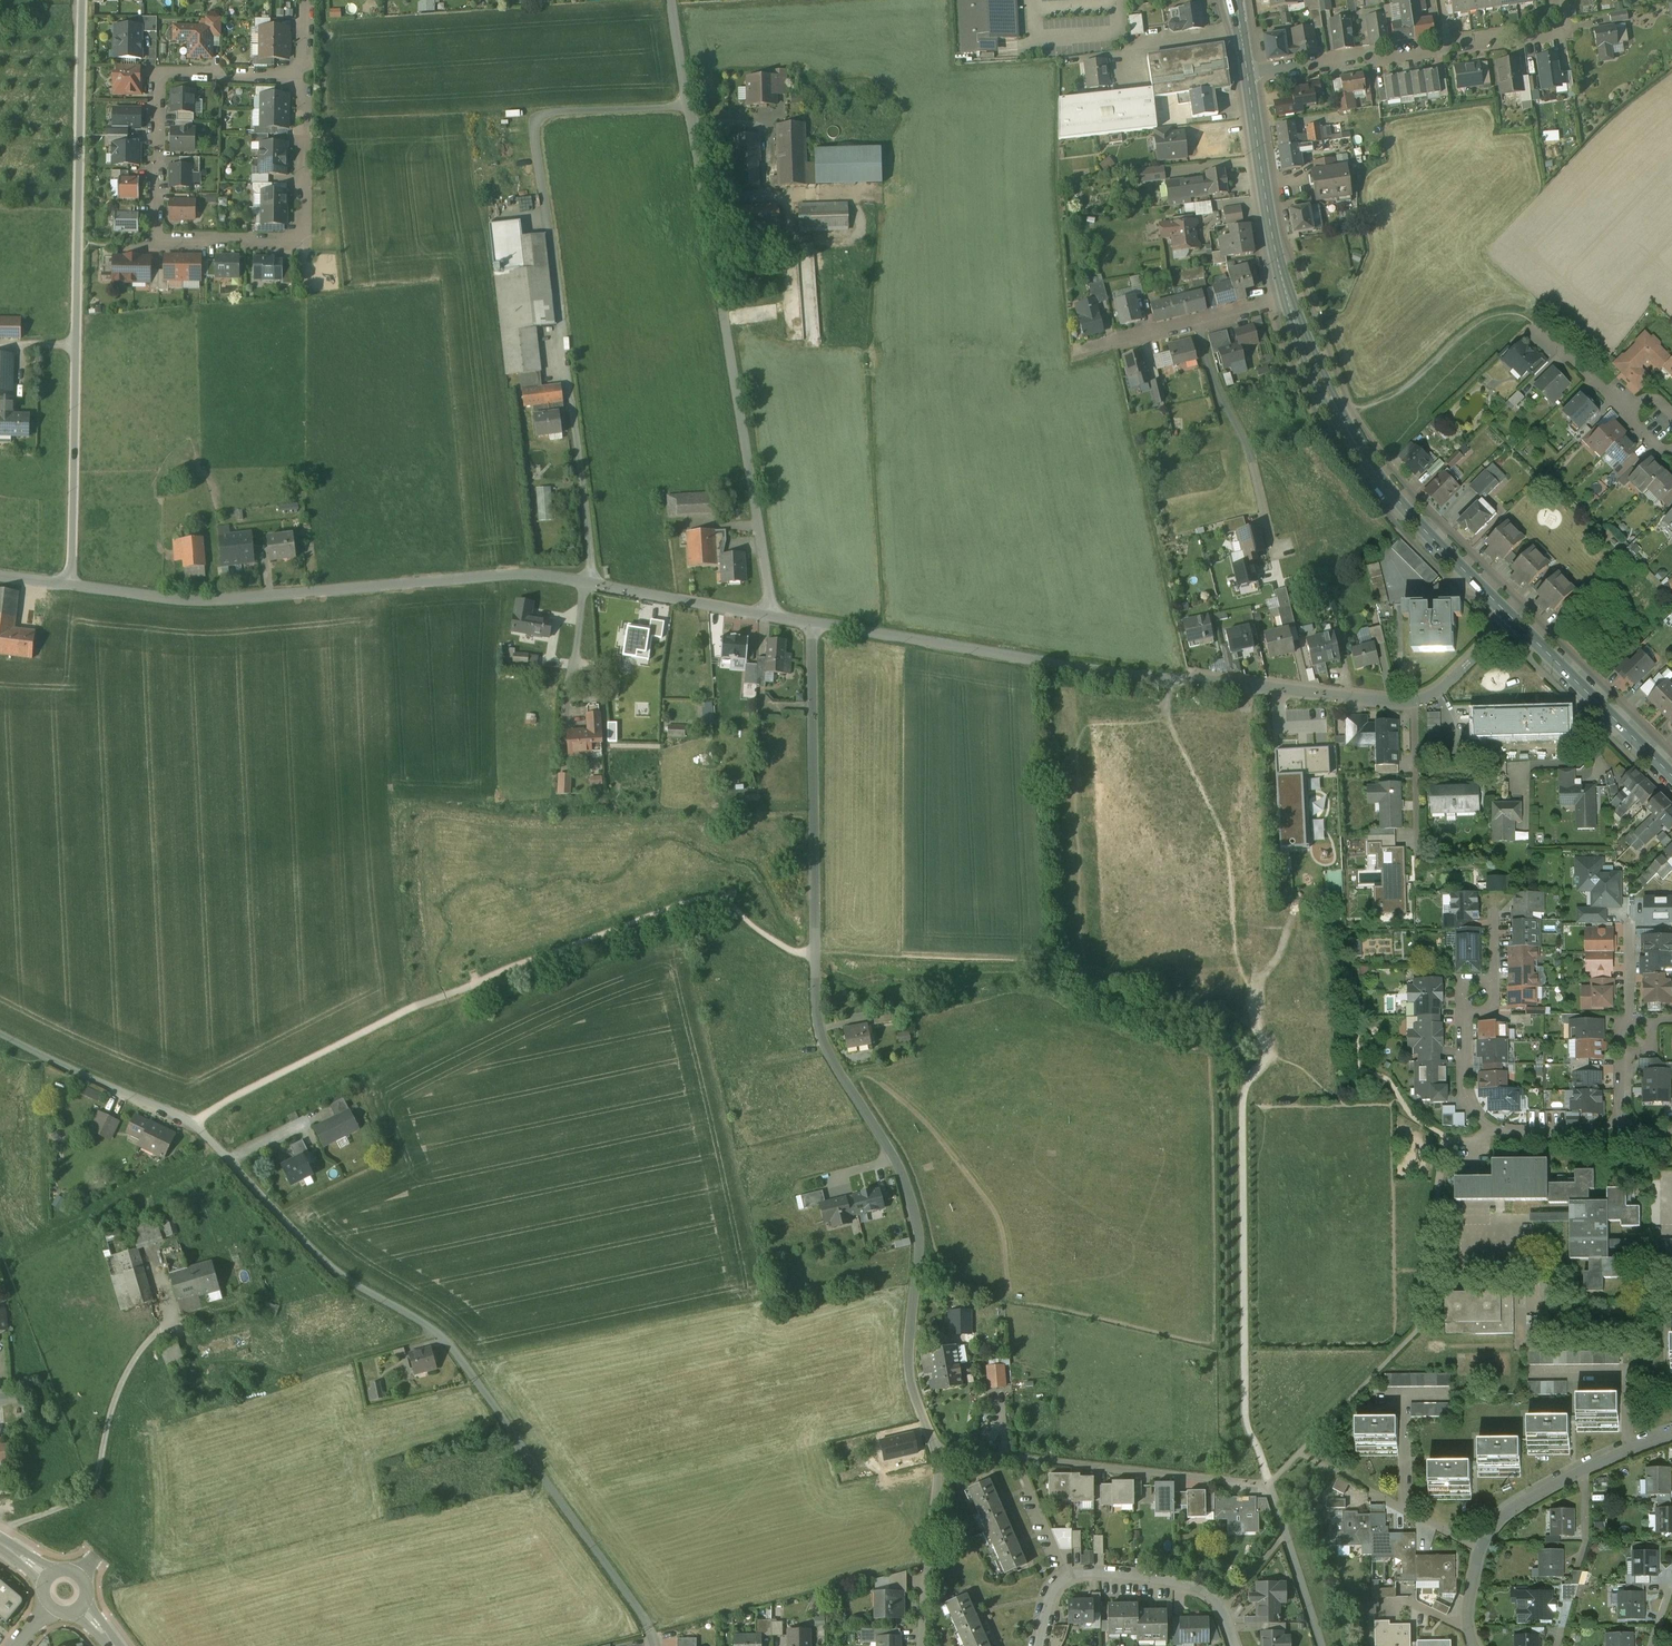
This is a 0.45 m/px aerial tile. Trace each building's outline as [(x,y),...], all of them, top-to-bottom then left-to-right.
[(436,0),(420,0),(420,12),(437,12),(436,0)] [(959,1),(959,3),(960,14),(959,14),(960,16),(961,27),(960,27),(960,29),(961,29),(961,40),(961,42),(962,42),(962,53),(962,54),(963,54),(973,53),(973,54),(975,53),(985,53),(987,53),(987,51),(986,51),(985,40),(988,40),(990,40),(1002,39),(1002,40),(1004,39),(1015,39),(1016,39),(1017,39),(1017,37),(1016,26),(1017,26),(1016,24),(1016,13),(1016,11),(1015,11),(1015,0),(959,0),(959,1)] [(1270,8),(1295,5),(1295,0),(1269,0),(1270,8)] [(1304,11),(1309,10),(1320,9),(1319,0),(1303,0),(1304,11)] [(1320,9),(1320,12),(1330,11),(1329,0),(1319,0),(1320,9)] [(1348,12),(1356,11),(1356,9),(1354,0),(1346,0),(1348,12)] [(1356,9),(1365,7),(1364,4),(1364,0),(1354,0),(1356,9)] [(1392,24),(1394,42),(1414,39),(1412,21),(1409,0),(1393,0),(1394,6),(1400,6),(1402,22),(1392,24)] [(1412,21),(1421,20),(1420,12),(1426,11),(1425,3),(1424,0),(1409,0),(1412,21)] [(1452,15),(1469,13),(1467,0),(1450,0),(1452,15)] [(1469,13),(1485,11),(1483,0),(1467,0),(1469,13)] [(1485,11),(1501,8),(1500,0),(1483,0),(1485,11)] [(1501,8),(1517,6),(1516,0),(1500,0),(1501,8)] [(1192,8),(1169,11),(1169,12),(1170,12),(1171,22),(1172,21),(1169,25),(1170,30),(1174,33),(1203,28),(1203,27),(1202,27),(1201,17),(1200,17),(1199,9),(1200,9),(1200,8),(1200,6),(1192,8)] [(1320,9),(1309,10),(1311,25),(1314,25),(1315,30),(1323,29),(1320,12),(1320,9)] [(1626,12),(1610,15),(1611,22),(1628,20),(1626,12)] [(1283,24),(1292,23),(1291,13),(1281,14),(1283,24)] [(1349,18),(1344,19),(1343,15),(1335,17),(1336,20),(1331,21),(1335,51),(1353,48),(1349,18)] [(1385,15),(1367,18),(1370,46),(1389,43),(1385,15)] [(157,18),(139,18),(139,27),(141,27),(141,33),(157,33),(157,18)] [(1421,20),(1412,21),(1414,39),(1435,36),(1432,18),(1421,20)] [(221,19),(207,19),(207,28),(207,36),(212,36),(221,36),(221,19)] [(271,20),(255,19),(255,29),(261,29),(262,28),(271,28),(271,20)] [(139,27),(116,26),(116,38),(115,38),(115,51),(118,51),(118,59),(142,60),(142,40),(141,40),(141,33),(141,27),(139,27)] [(207,28),(174,27),(174,35),(176,35),(176,41),(187,41),(189,43),(189,58),(212,59),(212,36),(207,36),(207,28)] [(1312,27),(1292,30),(1293,37),(1296,57),(1316,54),(1312,27)] [(1614,27),(1594,30),(1597,48),(1598,48),(1600,62),(1612,60),(1610,46),(1616,45),(1617,45),(1617,44),(1628,42),(1626,28),(1614,30),(1614,27)] [(271,28),(262,28),(261,29),(261,44),(288,44),(288,29),(271,28)] [(1284,34),(1264,37),(1267,61),(1296,57),(1293,37),(1284,38),(1284,34)] [(288,44),(261,44),(261,59),(261,60),(274,60),(288,60),(288,44)] [(1222,47),(1148,58),(1152,90),(1154,99),(1177,96),(1177,94),(1212,90),(1228,88),(1222,47)] [(1559,74),(1556,55),(1537,57),(1542,91),(1561,88),(1561,87),(1566,86),(1564,73),(1559,74)] [(1518,58),(1496,61),(1502,102),(1502,96),(1519,93),(1519,90),(1523,90),(1521,78),(1518,58)] [(1106,60),(1086,63),(1088,89),(1109,87),(1106,60)] [(1487,63),(1455,68),(1458,88),(1480,85),(1481,86),(1490,84),(1487,63)] [(1437,72),(1423,74),(1427,96),(1440,94),(1439,82),(1437,72)] [(117,74),(115,74),(115,87),(121,87),(121,95),(141,95),(141,84),(140,84),(140,75),(136,74),(117,74)] [(1363,74),(1340,77),(1343,95),(1343,101),(1353,99),(1356,99),(1356,98),(1366,97),(1365,92),(1365,91),(1365,89),(1363,75),(1363,74)] [(1423,74),(1410,75),(1414,98),(1427,96),(1423,74)] [(1410,75),(1397,77),(1400,100),(1414,98),(1410,75)] [(788,100),(787,77),(776,77),(776,83),(777,101),(788,100)] [(1397,77),(1384,79),(1386,91),(1387,102),(1400,100),(1397,77)] [(1528,77),(1521,78),(1523,90),(1519,90),(1519,93),(1521,103),(1531,102),(1530,92),(1528,78),(1528,77)] [(1528,78),(1530,92),(1538,91),(1536,77),(1528,78)] [(1446,81),(1439,82),(1440,94),(1441,99),(1448,98),(1446,81)] [(1319,82),(1310,84),(1311,87),(1312,87),(1313,96),(1321,95),(1319,82)] [(776,83),(748,84),(749,111),(777,110),(777,101),(776,83)] [(1293,100),(1274,103),(1275,116),(1295,113),(1294,107),(1314,104),(1313,96),(1312,87),(1311,87),(1292,90),(1293,100)] [(276,89),(256,88),(255,97),(262,97),(262,95),(276,96),(276,89)] [(1152,90),(1059,100),(1059,140),(1157,129),(1154,99),(1152,90)] [(1212,90),(1177,94),(1177,96),(1178,106),(1190,104),(1193,119),(1216,116),(1212,90)] [(1386,91),(1379,92),(1381,104),(1388,103),(1387,102),(1386,91)] [(195,92),(172,92),(172,114),(177,114),(194,114),(195,92)] [(276,96),(262,95),(262,97),(262,111),(288,111),(288,96),(276,96)] [(1353,99),(1343,101),(1343,95),(1335,96),(1338,113),(1355,110),(1355,106),(1353,99)] [(141,110),(114,110),(114,128),(114,129),(128,129),(141,129),(141,110)] [(288,111),(262,111),(262,128),(262,129),(273,129),(288,129),(288,111)] [(194,114),(177,114),(177,122),(193,123),(194,122),(194,114)] [(177,122),(176,122),(176,130),(193,130),(193,123),(177,122)] [(1295,124),(1277,126),(1280,148),(1322,142),(1320,128),(1320,124),(1306,126),(1308,135),(1297,137),(1295,124)] [(810,126),(782,127),(783,153),(784,179),(784,189),(813,188),(813,187),(812,166),(811,166),(810,126)] [(1329,126),(1320,128),(1322,142),(1328,141),(1331,141),(1329,126)] [(128,129),(114,129),(114,128),(108,128),(108,137),(128,137),(128,129)] [(1170,128),(1155,130),(1156,137),(1155,137),(1156,139),(1171,137),(1171,135),(1170,128)] [(176,130),(172,130),(172,152),(192,152),(192,144),(195,144),(195,130),(193,130),(176,130)] [(1219,130),(1200,132),(1201,135),(1184,137),(1186,152),(1197,152),(1196,146),(1202,145),(1202,155),(1222,153),(1219,130)] [(1171,137),(1156,139),(1158,160),(1186,157),(1186,152),(1184,137),(1184,136),(1180,137),(1176,134),(1171,135),(1171,137)] [(128,137),(108,137),(108,146),(114,146),(114,145),(128,145),(128,137)] [(764,137),(739,138),(740,165),(742,165),(742,187),(743,189),(763,189),(763,165),(765,164),(764,137)] [(1322,142),(1280,148),(1283,171),(1302,168),(1300,155),(1322,152),(1322,151),(1329,150),(1328,141),(1322,142)] [(288,144),(262,144),(261,151),(260,153),(260,160),(286,160),(286,152),(288,152),(288,144)] [(128,145),(114,145),(114,146),(114,156),(116,156),(116,165),(140,166),(140,151),(135,146),(128,145)] [(886,151),(820,153),(820,165),(821,187),(887,186),(886,151)] [(200,159),(180,159),(180,168),(200,168),(200,159)] [(1334,159),(1314,162),(1315,170),(1335,167),(1334,159)] [(286,160),(260,160),(260,166),(261,168),(261,176),(287,176),(287,168),(286,168),(286,160)] [(820,165),(812,166),(813,187),(821,187),(820,165)] [(1143,183),(1167,180),(1165,166),(1141,169),(1143,183)] [(1315,170),(1312,171),(1313,177),(1309,178),(1310,187),(1314,186),(1315,196),(1324,194),(1325,200),(1335,199),(1336,204),(1351,202),(1346,166),(1315,170)] [(180,168),(171,167),(171,188),(193,189),(193,175),(200,175),(200,168),(180,168)] [(1224,170),(1206,172),(1206,177),(1208,192),(1209,196),(1228,194),(1224,170)] [(1206,177),(1166,183),(1168,198),(1169,201),(1175,201),(1190,199),(1204,197),(1204,193),(1208,192),(1206,177)] [(121,179),(119,179),(119,180),(118,200),(140,200),(140,179),(121,179)] [(273,185),(253,184),(253,192),(257,196),(263,196),(263,192),(273,192),(273,185)] [(273,192),(263,192),(263,196),(262,209),(287,209),(287,192),(273,192)] [(1168,198),(1151,200),(1152,209),(1176,206),(1175,201),(1169,201),(1168,198)] [(737,201),(724,202),(724,213),(737,213),(738,212),(737,201)] [(195,202),(171,202),(171,220),(195,220),(195,202)] [(852,206),(804,208),(805,234),(853,232),(852,206)] [(1241,206),(1223,209),(1225,217),(1242,214),(1241,206)] [(1308,207),(1289,211),(1293,233),(1312,229),(1308,207)] [(776,208),(760,209),(761,228),(776,227),(776,208)] [(784,208),(776,208),(776,227),(785,227),(784,208)] [(287,209),(262,209),(262,225),(262,226),(274,226),(287,226),(287,209)] [(760,209),(745,209),(745,212),(746,228),(761,228),(760,209)] [(119,214),(115,214),(115,233),(139,234),(139,215),(135,215),(119,214)] [(1242,214),(1225,217),(1226,226),(1243,223),(1242,214)] [(1193,221),(1170,224),(1172,238),(1195,235),(1194,229),(1198,225),(1197,220),(1193,221)] [(520,222),(490,225),(494,265),(501,264),(501,258),(509,257),(524,255),(522,238),(520,222)] [(1170,224),(1159,225),(1161,239),(1172,238),(1170,224)] [(1249,226),(1229,229),(1233,256),(1233,257),(1253,254),(1249,226)] [(524,255),(509,257),(511,272),(495,274),(507,376),(520,375),(540,372),(541,372),(536,328),(555,326),(545,235),(522,238),(524,255)] [(1195,235),(1172,238),(1173,253),(1201,250),(1200,245),(1196,242),(1195,235)] [(1230,237),(1219,238),(1221,252),(1222,257),(1225,257),(1233,256),(1230,237)] [(785,242),(768,242),(769,259),(786,258),(785,242)] [(118,250),(103,250),(103,274),(114,274),(114,258),(118,258),(118,250)] [(1221,252),(1212,253),(1214,265),(1226,263),(1225,257),(1222,257),(1221,252)] [(142,257),(125,257),(125,258),(118,258),(114,258),(114,274),(114,282),(150,283),(151,283),(151,271),(151,259),(142,258),(142,257)] [(184,257),(166,257),(165,272),(165,281),(169,281),(183,281),(184,257)] [(201,257),(184,257),(183,281),(201,281),(201,275),(201,261),(201,257)] [(239,258),(217,257),(217,262),(217,278),(239,279),(239,258)] [(509,257),(501,258),(501,264),(494,265),(495,274),(511,272),(509,257)] [(275,258),(254,258),(254,277),(264,277),(264,279),(264,281),(282,281),(282,280),(283,280),(283,261),(275,260),(275,258)] [(293,261),(283,261),(283,280),(282,280),(282,281),(282,285),(292,285),(293,261)] [(217,262),(208,262),(208,275),(208,278),(217,278),(217,262)] [(784,262),(768,263),(769,273),(785,272),(784,262)] [(1202,266),(1188,269),(1188,271),(1189,281),(1205,279),(1202,266)] [(1249,267),(1227,272),(1230,285),(1213,289),(1217,306),(1247,299),(1244,287),(1254,285),(1249,267)] [(159,271),(151,271),(151,283),(150,283),(150,291),(158,292),(159,271)] [(165,272),(159,271),(158,292),(169,292),(169,281),(165,281),(165,272)] [(1188,271),(1181,272),(1183,283),(1189,281),(1188,271)] [(1170,274),(1153,277),(1155,288),(1173,285),(1170,274)] [(1138,276),(1129,279),(1134,297),(1142,295),(1138,276)] [(1153,277),(1144,278),(1146,291),(1155,290),(1155,288),(1153,277)] [(1108,301),(1103,282),(1094,284),(1098,299),(1099,304),(1108,301)] [(1094,284),(1088,286),(1090,301),(1094,299),(1095,300),(1098,299),(1094,284)] [(1201,293),(1176,299),(1181,317),(1206,311),(1201,293)] [(1134,297),(1115,302),(1121,326),(1141,321),(1134,297)] [(1090,301),(1075,305),(1083,335),(1081,335),(1082,336),(1083,336),(1084,338),(1104,332),(1095,300),(1094,299),(1090,301)] [(1176,299),(1151,306),(1155,323),(1181,317),(1176,299)] [(0,318),(0,339),(22,339),(22,319),(0,318)] [(1239,345),(1226,349),(1224,343),(1218,344),(1220,349),(1218,349),(1219,354),(1224,370),(1231,368),(1234,367),(1233,366),(1244,363),(1241,352),(1245,351),(1244,347),(1257,343),(1252,327),(1235,332),(1239,344),(1238,344),(1239,345)] [(1221,332),(1208,336),(1213,355),(1219,354),(1218,349),(1220,349),(1218,344),(1224,343),(1221,332)] [(1637,346),(1627,356),(1623,356),(1615,365),(1622,372),(1624,370),(1628,373),(1627,374),(1627,377),(1641,390),(1651,380),(1642,370),(1642,366),(1647,360),(1651,360),(1655,364),(1660,364),(1663,367),(1660,369),(1661,370),(1667,365),(1671,359),(1658,346),(1653,346),(1653,341),(1646,334),(1637,342),(1637,346)] [(1191,340),(1168,346),(1173,366),(1196,360),(1191,340)] [(1512,352),(1505,360),(1522,378),(1528,372),(1541,360),(1540,359),(1523,342),(1512,352)] [(1508,348),(1498,357),(1503,362),(1505,360),(1512,352),(1508,348)] [(1142,353),(1124,358),(1129,376),(1123,378),(1127,395),(1139,392),(1137,387),(1148,384),(1146,373),(1147,372),(1142,353)] [(1164,368),(1161,354),(1154,356),(1157,370),(1164,368)] [(0,356),(0,398),(13,398),(14,356),(0,356)] [(1541,360),(1528,372),(1534,377),(1548,363),(1542,357),(1540,359),(1541,360)] [(1244,363),(1233,366),(1234,367),(1231,368),(1233,375),(1246,371),(1244,363)] [(1554,369),(1547,376),(1547,375),(1541,381),(1542,381),(1536,387),(1551,403),(1560,394),(1560,395),(1570,385),(1554,369)] [(540,372),(520,375),(522,391),(542,388),(540,372)] [(1225,374),(1227,386),(1234,385),(1232,373),(1225,374)] [(1487,373),(1479,380),(1486,387),(1493,380),(1487,373)] [(865,395),(868,383),(846,378),(843,390),(865,395)] [(1151,381),(1155,405),(1163,404),(1159,380),(1151,381)] [(542,388),(522,391),(524,407),(534,406),(553,403),(563,402),(561,386),(542,388)] [(1519,392),(1509,401),(1515,408),(1525,398),(1519,392)] [(1589,401),(1582,395),(1563,413),(1581,432),(1600,413),(1593,406),(1595,405),(1590,400),(1589,401)] [(0,398),(0,399),(0,436),(30,437),(31,417),(13,415),(13,398),(0,398)] [(553,403),(534,406),(535,416),(534,416),(537,438),(537,437),(561,434),(561,435),(562,434),(559,413),(558,413),(559,413),(555,414),(553,403)] [(1614,422),(1607,429),(1603,429),(1601,431),(1592,440),(1595,444),(1592,447),(1597,452),(1601,452),(1602,451),(1606,455),(1608,453),(1624,437),(1627,435),(1614,422)] [(1596,426),(1587,436),(1592,440),(1601,431),(1596,426)] [(1635,448),(1624,437),(1608,453),(1614,459),(1618,459),(1622,464),(1623,465),(1633,455),(1635,453),(1635,448)] [(1412,443),(1399,456),(1404,460),(1417,447),(1412,443)] [(1434,464),(1417,447),(1404,460),(1402,462),(1416,476),(1423,469),(1426,471),(1434,464)] [(1458,452),(1446,464),(1452,469),(1464,457),(1458,452)] [(854,455),(855,473),(870,472),(869,454),(854,455)] [(1633,455),(1623,465),(1622,464),(1615,471),(1622,478),(1632,468),(1639,461),(1633,455)] [(1440,460),(1428,472),(1433,476),(1444,465),(1440,460)] [(1638,473),(1630,481),(1631,482),(1644,495),(1650,489),(1665,474),(1652,460),(1638,473)] [(1622,478),(1618,482),(1625,489),(1631,482),(1630,481),(1638,473),(1632,468),(1622,478)] [(193,470),(174,470),(175,480),(193,479),(193,470)] [(1459,481),(1448,470),(1445,474),(1456,484),(1459,481)] [(1486,471),(1471,487),(1483,500),(1499,484),(1486,471)] [(1445,474),(1426,492),(1441,507),(1460,488),(1456,484),(1445,474)] [(1650,489),(1662,502),(1663,501),(1671,491),(1671,480),(1665,474),(1650,489)] [(538,488),(539,520),(554,520),(553,487),(538,488)] [(1663,501),(1669,508),(1671,505),(1671,491),(1663,501)] [(715,494),(677,496),(678,516),(716,513),(715,494)] [(677,496),(669,496),(670,516),(678,516),(677,496)] [(1478,504),(1459,524),(1466,531),(1469,528),(1476,536),(1482,529),(1483,530),(1487,525),(1493,519),(1478,504)] [(1505,525),(1488,543),(1492,547),(1488,551),(1487,552),(1486,553),(1489,556),(1490,555),(1496,560),(1497,560),(1496,560),(1500,556),(1504,560),(1522,542),(1518,538),(1521,536),(1512,527),(1510,529),(1505,525)] [(228,527),(217,529),(222,567),(233,566),(229,535),(228,527)] [(1256,527),(1237,532),(1242,553),(1244,563),(1252,561),(1257,560),(1256,553),(1264,551),(1260,535),(1258,536),(1256,527)] [(252,532),(229,535),(233,566),(255,563),(252,532)] [(714,532),(689,534),(691,566),(716,565),(715,541),(714,532)] [(722,532),(714,532),(715,541),(722,541),(722,532)] [(293,535),(268,538),(270,561),(296,558),(293,535)] [(202,538),(182,540),(184,561),(185,569),(205,567),(202,538)] [(182,540),(174,540),(175,562),(184,561),(182,540)] [(1438,577),(1401,540),(1392,549),(1429,586),(1438,577)] [(1531,551),(1513,568),(1517,573),(1513,576),(1512,577),(1513,577),(1511,578),(1514,581),(1516,580),(1521,586),(1522,585),(1526,581),(1530,586),(1548,568),(1544,564),(1546,561),(1537,553),(1535,555),(1531,551)] [(1242,553),(1231,556),(1233,565),(1244,563),(1242,553)] [(743,554),(721,556),(723,584),(746,583),(743,554)] [(1233,565),(1236,576),(1237,576),(1239,586),(1256,582),(1253,569),(1254,568),(1252,561),(1244,563),(1233,565)] [(1389,602),(1380,564),(1368,567),(1377,605),(1389,602)] [(205,567),(185,569),(186,578),(206,577),(205,567)] [(1556,576),(1538,594),(1542,598),(1538,602),(1538,603),(1537,604),(1540,607),(1541,605),(1546,611),(1547,611),(1551,607),(1555,611),(1573,593),(1569,589),(1571,587),(1563,578),(1560,580),(1556,576)] [(1290,606),(1286,588),(1275,591),(1279,608),(1282,608),(1290,606)] [(0,590),(0,655),(11,656),(14,630),(19,593),(0,590)] [(1437,612),(1431,612),(1431,606),(1426,606),(1426,604),(1405,604),(1406,618),(1412,618),(1413,630),(1415,630),(1415,639),(1413,639),(1414,653),(1457,652),(1456,638),(1455,638),(1455,629),(1457,629),(1456,617),(1463,617),(1463,603),(1442,603),(1442,606),(1437,606),(1437,612)] [(1290,606),(1282,608),(1286,627),(1295,625),(1290,606)] [(1226,613),(1215,616),(1216,622),(1228,619),(1226,613)] [(515,614),(514,614),(512,631),(533,635),(533,637),(541,638),(541,637),(549,638),(552,621),(531,617),(515,614)] [(1207,616),(1183,622),(1188,643),(1203,639),(1205,646),(1214,644),(1207,616)] [(1301,634),(1309,632),(1308,626),(1299,628),(1301,634)] [(1382,626),(1374,628),(1378,645),(1386,643),(1382,626)] [(626,627),(621,657),(636,659),(637,653),(645,654),(649,631),(626,627)] [(1248,627),(1225,632),(1228,645),(1230,654),(1231,654),(1253,649),(1248,627)] [(1288,629),(1264,635),(1270,658),(1271,658),(1270,652),(1278,650),(1279,653),(1292,650),(1292,653),(1294,653),(1288,629)] [(36,632),(14,630),(11,656),(32,659),(36,632)] [(1333,634),(1319,637),(1325,663),(1339,660),(1333,634)] [(745,638),(723,637),(721,655),(725,656),(724,671),(743,673),(743,657),(744,657),(745,638)] [(1319,637),(1306,640),(1312,666),(1325,663),(1319,637)] [(786,641),(768,639),(767,658),(766,673),(790,675),(792,654),(785,654),(786,641)] [(1228,645),(1221,646),(1224,661),(1225,663),(1232,662),(1231,654),(1230,654),(1228,645)] [(1375,645),(1351,651),(1356,669),(1380,663),(1375,645)] [(517,653),(517,648),(509,648),(509,663),(531,663),(531,654),(517,653)] [(1632,664),(1623,672),(1624,673),(1635,685),(1655,665),(1641,651),(1640,652),(1642,653),(1632,664)] [(767,658),(757,658),(757,688),(765,688),(765,683),(766,673),(767,658)] [(1627,659),(1615,670),(1621,676),(1624,673),(1623,672),(1632,664),(1627,659)] [(1224,661),(1211,664),(1210,671),(1227,673),(1225,663),(1224,661)] [(1651,679),(1640,690),(1644,694),(1655,683),(1651,679)] [(1648,700),(1654,705),(1654,704),(1659,709),(1671,695),(1671,686),(1667,681),(1660,688),(1649,699),(1648,700)] [(1655,683),(1644,694),(1649,699),(1660,688),(1655,683)] [(1659,709),(1663,713),(1662,714),(1667,719),(1671,714),(1671,695),(1659,709)] [(599,706),(587,707),(589,733),(590,733),(601,732),(599,706)] [(1571,710),(1474,713),(1474,731),(1475,740),(1572,738),(1571,710)] [(1441,713),(1428,713),(1428,727),(1441,726),(1441,713)] [(1375,725),(1367,725),(1367,718),(1346,718),(1347,746),(1378,745),(1379,765),(1379,766),(1399,766),(1398,722),(1375,722),(1375,725)] [(616,724),(607,724),(607,736),(617,736),(616,724)] [(1442,758),(1441,726),(1428,727),(1429,758),(1442,758)] [(685,728),(668,727),(667,738),(685,738),(685,728)] [(1474,731),(1462,731),(1463,757),(1475,757),(1475,740),(1474,731)] [(589,733),(577,734),(577,732),(568,733),(570,754),(591,753),(590,733),(589,733)] [(601,732),(590,733),(591,753),(591,752),(602,752),(601,732)] [(1327,751),(1289,753),(1289,750),(1275,751),(1280,850),(1306,848),(1302,775),(1329,774),(1328,748),(1327,748),(1327,751)] [(1507,763),(1486,763),(1486,777),(1507,777),(1507,763)] [(1399,766),(1379,766),(1379,765),(1376,765),(1376,774),(1399,774),(1399,766)] [(1575,770),(1560,770),(1560,801),(1561,801),(1562,801),(1561,801),(1560,788),(1560,781),(1575,780),(1575,770)] [(1634,770),(1622,782),(1625,786),(1633,793),(1646,781),(1634,770)] [(1611,771),(1605,775),(1606,776),(1607,787),(1616,785),(1615,782),(1612,772),(1611,771)] [(571,776),(560,775),(559,795),(570,794),(571,776)] [(1629,797),(1614,812),(1621,819),(1640,801),(1644,805),(1657,792),(1646,780),(1646,781),(1633,793),(1629,797)] [(1401,783),(1380,784),(1380,786),(1368,786),(1368,801),(1384,801),(1384,811),(1380,811),(1381,829),(1381,830),(1395,830),(1403,829),(1401,783)] [(1479,785),(1431,786),(1432,813),(1480,812),(1479,785)] [(1633,793),(1625,786),(1623,791),(1629,797),(1633,793)] [(1575,788),(1560,788),(1561,801),(1562,801),(1582,800),(1582,818),(1578,818),(1578,830),(1595,829),(1594,788),(1575,788)] [(1623,791),(1610,804),(1612,815),(1614,812),(1629,797),(1623,791)] [(1660,795),(1648,808),(1654,815),(1659,819),(1671,806),(1660,795)] [(1522,803),(1493,803),(1493,822),(1494,822),(1514,822),(1522,822),(1522,803)] [(1671,806),(1659,819),(1663,823),(1670,830),(1671,828),(1671,807),(1671,806)] [(1654,815),(1634,834),(1639,839),(1659,819),(1654,815)] [(1659,819),(1639,839),(1645,845),(1661,829),(1659,827),(1663,823),(1659,819)] [(1514,822),(1494,822),(1494,843),(1514,842),(1514,822)] [(1369,837),(1368,837),(1369,844),(1382,843),(1382,849),(1395,848),(1396,848),(1396,836),(1369,837)] [(1665,840),(1660,845),(1663,847),(1662,848),(1663,848),(1668,843),(1665,840)] [(1395,848),(1382,849),(1382,843),(1369,844),(1369,856),(1377,856),(1378,870),(1356,871),(1357,889),(1375,888),(1375,915),(1407,914),(1407,901),(1407,893),(1407,884),(1405,884),(1405,877),(1406,876),(1405,848),(1396,848),(1395,848)] [(1660,845),(1654,850),(1657,853),(1662,848),(1663,847),(1660,845)] [(1662,856),(1638,880),(1645,886),(1658,873),(1668,863),(1664,859),(1662,856)] [(1620,874),(1602,874),(1602,870),(1604,870),(1604,859),(1576,859),(1576,869),(1576,877),(1574,877),(1574,886),(1594,886),(1595,898),(1593,898),(1593,907),(1602,907),(1604,904),(1605,905),(1607,905),(1609,905),(1611,905),(1610,905),(1612,905),(1613,904),(1615,902),(1615,900),(1620,901),(1620,874)] [(1668,863),(1658,873),(1664,879),(1671,870),(1671,867),(1668,863)] [(1344,890),(1343,869),(1326,871),(1327,891),(1344,890)] [(1512,892),(1511,875),(1489,876),(1490,893),(1512,892)] [(1478,907),(1477,894),(1453,895),(1453,905),(1453,919),(1454,921),(1467,921),(1478,921),(1478,920),(1479,920),(1479,907),(1478,907)] [(1542,894),(1517,894),(1517,912),(1513,912),(1513,921),(1514,921),(1531,921),(1531,913),(1537,913),(1537,907),(1542,907),(1542,894)] [(1663,895),(1663,921),(1671,921),(1671,894),(1663,895)] [(1453,895),(1444,895),(1444,896),(1444,906),(1453,905),(1453,895)] [(1663,895),(1645,895),(1645,922),(1663,921),(1663,895)] [(1605,924),(1605,910),(1579,910),(1579,924),(1593,924),(1605,924)] [(1453,919),(1445,919),(1445,930),(1454,930),(1458,930),(1467,929),(1467,921),(1454,921),(1453,919)] [(1531,921),(1514,921),(1514,928),(1510,928),(1510,935),(1514,935),(1514,941),(1510,941),(1511,948),(1538,948),(1541,948),(1541,921),(1533,921),(1531,921)] [(1605,924),(1593,924),(1593,931),(1613,931),(1613,933),(1613,924),(1605,924)] [(1613,931),(1593,931),(1593,942),(1587,942),(1587,953),(1613,953),(1613,946),(1616,946),(1616,937),(1613,937),(1613,933),(1613,931)] [(1479,936),(1458,936),(1458,963),(1464,963),(1474,963),(1479,963),(1479,936)] [(1646,937),(1646,952),(1670,952),(1670,953),(1671,953),(1671,937),(1662,937),(1653,937),(1646,937)] [(1538,948),(1511,948),(1511,961),(1518,961),(1518,968),(1533,968),(1533,961),(1538,961),(1538,948)] [(1646,952),(1646,965),(1646,968),(1664,968),(1671,968),(1671,959),(1670,958),(1670,953),(1670,952),(1646,952)] [(1613,953),(1587,953),(1587,958),(1583,962),(1588,967),(1588,972),(1593,972),(1611,972),(1613,972),(1613,953)] [(1664,968),(1646,968),(1646,965),(1642,965),(1642,975),(1646,975),(1664,975),(1664,974),(1664,968)] [(1533,968),(1518,968),(1518,975),(1511,975),(1511,988),(1536,988),(1539,988),(1538,974),(1533,975),(1533,968)] [(1664,975),(1646,975),(1646,984),(1664,984),(1664,975)] [(1420,979),(1415,980),(1415,987),(1409,987),(1409,995),(1444,995),(1444,987),(1442,987),(1442,979),(1420,979)] [(1613,989),(1613,979),(1611,980),(1594,980),(1594,989),(1613,989)] [(1645,984),(1645,997),(1646,997),(1646,1003),(1661,1003),(1663,1005),(1667,1005),(1668,1003),(1669,1003),(1669,996),(1671,996),(1671,984),(1664,984),(1646,984),(1645,984)] [(1536,988),(1511,988),(1511,1009),(1525,1009),(1525,1006),(1537,1006),(1536,988)] [(1594,989),(1593,989),(1594,991),(1583,991),(1583,1006),(1594,1006),(1594,1010),(1604,1010),(1604,1008),(1613,1008),(1613,989),(1594,989)] [(1444,1003),(1444,995),(1409,995),(1409,1003),(1415,1003),(1415,1010),(1420,1010),(1440,1010),(1442,1010),(1442,1003),(1444,1003)] [(892,1014),(874,1018),(875,1026),(894,1022),(892,1014)] [(1527,1015),(1511,1016),(1511,1025),(1531,1024),(1531,1015),(1527,1015)] [(1582,1015),(1562,1015),(1562,1023),(1565,1025),(1571,1025),(1571,1022),(1582,1022),(1582,1015)] [(1498,1024),(1497,1022),(1482,1022),(1482,1032),(1480,1032),(1480,1040),(1506,1040),(1507,1040),(1507,1024),(1498,1024)] [(1582,1022),(1571,1022),(1571,1025),(1572,1025),(1572,1026),(1575,1029),(1575,1034),(1572,1036),(1572,1040),(1571,1040),(1571,1041),(1578,1041),(1602,1040),(1602,1022),(1582,1022)] [(1409,1032),(1409,1040),(1444,1040),(1444,1032),(1442,1032),(1442,1024),(1440,1024),(1420,1025),(1416,1025),(1416,1032),(1409,1032)] [(866,1025),(843,1030),(847,1049),(870,1045),(866,1025)] [(1444,1040),(1409,1040),(1409,1048),(1416,1047),(1416,1055),(1420,1055),(1440,1055),(1442,1055),(1442,1047),(1444,1047),(1444,1040)] [(1506,1040),(1480,1040),(1480,1057),(1485,1057),(1506,1057),(1506,1040)] [(1602,1040),(1578,1041),(1578,1059),(1589,1059),(1602,1059),(1602,1040)] [(1663,1063),(1658,1059),(1651,1059),(1651,1070),(1667,1070),(1667,1064),(1663,1063)] [(1447,1062),(1418,1062),(1418,1076),(1447,1075),(1447,1068),(1445,1068),(1445,1063),(1447,1063),(1447,1062)] [(1651,1070),(1647,1070),(1647,1084),(1645,1084),(1645,1099),(1653,1099),(1653,1100),(1655,1103),(1661,1103),(1663,1100),(1663,1096),(1669,1096),(1669,1079),(1667,1079),(1667,1070),(1651,1070)] [(1485,1073),(1481,1073),(1481,1089),(1499,1089),(1507,1089),(1507,1073),(1485,1073)] [(1600,1073),(1578,1073),(1578,1074),(1578,1091),(1598,1091),(1598,1085),(1601,1085),(1601,1083),(1602,1082),(1603,1080),(1602,1078),(1601,1077),(1601,1073),(1600,1073)] [(1447,1075),(1418,1076),(1418,1089),(1445,1089),(1445,1083),(1447,1083),(1447,1075)] [(83,1093),(100,1101),(104,1093),(86,1085),(83,1093)] [(1448,1103),(1448,1089),(1445,1089),(1418,1089),(1418,1096),(1420,1097),(1421,1098),(1422,1099),(1423,1101),(1434,1101),(1434,1103),(1448,1103)] [(1507,1089),(1499,1089),(1499,1096),(1493,1096),(1493,1097),(1490,1097),(1490,1109),(1493,1111),(1502,1111),(1502,1113),(1505,1116),(1508,1116),(1511,1113),(1511,1111),(1520,1111),(1520,1099),(1522,1097),(1522,1089),(1507,1089)] [(1578,1091),(1564,1091),(1564,1092),(1576,1092),(1576,1102),(1572,1102),(1572,1111),(1584,1111),(1584,1114),(1593,1114),(1593,1113),(1603,1113),(1603,1091),(1598,1091),(1578,1091)] [(336,1118),(315,1129),(324,1146),(337,1140),(341,1148),(350,1144),(346,1136),(359,1129),(344,1099),(330,1106),(336,1118)] [(1574,1116),(1574,1113),(1567,1113),(1567,1125),(1575,1125),(1575,1122),(1579,1121),(1579,1116),(1574,1116)] [(100,1114),(92,1131),(110,1139),(118,1122),(100,1114)] [(1454,1127),(1454,1115),(1443,1115),(1443,1126),(1454,1127)] [(151,1124),(135,1117),(128,1132),(143,1139),(151,1124)] [(174,1136),(151,1124),(143,1139),(140,1145),(141,1146),(142,1144),(155,1150),(157,1153),(164,1157),(174,1136)] [(303,1141),(291,1147),(297,1159),(303,1156),(304,1156),(309,1153),(303,1141)] [(297,1159),(282,1166),(292,1185),(313,1175),(304,1156),(303,1156),(297,1159)] [(1549,1162),(1494,1162),(1494,1179),(1457,1179),(1457,1202),(1500,1202),(1549,1201),(1549,1185),(1549,1162)] [(1576,1185),(1549,1185),(1549,1201),(1549,1204),(1571,1204),(1571,1214),(1571,1218),(1571,1222),(1571,1260),(1590,1260),(1590,1273),(1585,1273),(1585,1292),(1605,1292),(1605,1279),(1631,1278),(1631,1259),(1609,1259),(1609,1248),(1609,1244),(1609,1241),(1609,1223),(1622,1223),(1622,1227),(1641,1227),(1641,1208),(1628,1208),(1627,1189),(1608,1190),(1608,1202),(1591,1203),(1590,1190),(1595,1190),(1595,1171),(1576,1171),(1576,1185)] [(883,1209),(881,1198),(879,1190),(870,1193),(869,1191),(862,1192),(862,1194),(853,1197),(858,1215),(869,1212),(883,1209)] [(853,1197),(826,1203),(823,1191),(801,1196),(804,1209),(821,1205),(825,1222),(832,1221),(833,1227),(851,1223),(849,1217),(858,1215),(853,1197)] [(60,1195),(55,1204),(64,1210),(70,1202),(60,1195)] [(1571,1214),(1531,1214),(1531,1222),(1571,1222),(1571,1218),(1571,1214)] [(173,1221),(161,1225),(165,1238),(177,1234),(173,1221)] [(155,1240),(151,1228),(144,1230),(148,1242),(155,1240)] [(911,1238),(896,1241),(897,1247),(913,1244),(911,1238)] [(1609,1248),(1668,1248),(1668,1250),(1671,1250),(1671,1240),(1609,1241),(1609,1244),(1609,1248)] [(180,1245),(164,1250),(167,1258),(166,1259),(170,1275),(187,1270),(182,1254),(180,1245)] [(137,1249),(106,1258),(112,1277),(127,1272),(142,1267),(137,1249)] [(187,1270),(170,1275),(178,1303),(219,1291),(211,1263),(187,1270)] [(142,1267),(127,1272),(137,1306),(152,1302),(142,1267)] [(127,1272),(112,1277),(122,1311),(137,1306),(127,1272)] [(1514,1292),(1446,1293),(1446,1335),(1514,1334),(1514,1292)] [(970,1312),(949,1312),(950,1335),(970,1334),(970,1312)] [(955,1346),(928,1351),(932,1373),(933,1381),(930,1381),(932,1391),(935,1390),(935,1391),(962,1386),(955,1346)] [(430,1348),(409,1355),(416,1376),(437,1369),(430,1348)] [(928,1351),(920,1352),(924,1375),(932,1373),(928,1351)] [(1538,1352),(1528,1352),(1528,1365),(1619,1365),(1619,1351),(1538,1352)] [(989,1388),(1006,1386),(1004,1365),(986,1367),(989,1388)] [(1451,1374),(1386,1375),(1386,1388),(1451,1387),(1451,1374)] [(1567,1382),(1528,1382),(1528,1395),(1567,1395),(1567,1382)] [(382,1394),(379,1383),(372,1384),(374,1396),(382,1394)] [(1619,1395),(1578,1395),(1578,1426),(1619,1426),(1619,1395)] [(1450,1404),(1412,1404),(1412,1417),(1450,1417),(1450,1404)] [(1570,1418),(1528,1418),(1528,1449),(1570,1448),(1570,1418)] [(1398,1419),(1357,1419),(1357,1450),(1398,1450),(1398,1419)] [(912,1435),(887,1441),(891,1460),(917,1454),(912,1435)] [(1521,1440),(1480,1441),(1480,1471),(1521,1471),(1521,1440)] [(1471,1462),(1430,1463),(1430,1493),(1472,1493),(1471,1462)] [(1671,1468),(1647,1468),(1647,1496),(1657,1495),(1657,1502),(1658,1502),(1671,1502),(1671,1495),(1671,1468)] [(1071,1474),(1049,1475),(1049,1500),(1071,1500),(1071,1478),(1071,1474)] [(1094,1486),(1093,1477),(1079,1477),(1079,1478),(1071,1478),(1071,1500),(1071,1503),(1094,1502),(1094,1501),(1094,1486)] [(1027,1564),(990,1479),(968,1489),(1005,1574),(1027,1564)] [(1134,1481),(1112,1482),(1112,1485),(1112,1503),(1134,1503),(1134,1496),(1134,1481)] [(1142,1496),(1142,1481),(1134,1481),(1134,1496),(1142,1496)] [(1112,1503),(1112,1485),(1101,1485),(1101,1486),(1102,1486),(1102,1501),(1101,1501),(1101,1506),(1113,1506),(1112,1506),(1112,1503)] [(1101,1486),(1094,1486),(1094,1501),(1101,1501),(1102,1501),(1102,1486),(1101,1486)] [(1174,1486),(1155,1486),(1155,1502),(1158,1502),(1158,1510),(1174,1510),(1174,1506),(1174,1493),(1174,1486)] [(1214,1492),(1187,1493),(1187,1506),(1187,1515),(1206,1515),(1206,1510),(1214,1510),(1214,1499),(1214,1492)] [(1256,1498),(1214,1499),(1214,1510),(1214,1517),(1233,1517),(1233,1530),(1256,1530),(1256,1514),(1256,1498)] [(1267,1498),(1256,1498),(1256,1514),(1272,1514),(1267,1498)] [(1345,1500),(1326,1500),(1326,1508),(1345,1508),(1345,1500)] [(1385,1505),(1371,1506),(1371,1514),(1386,1514),(1385,1505)] [(1573,1509),(1556,1509),(1556,1518),(1554,1518),(1554,1536),(1561,1536),(1572,1536),(1573,1527),(1573,1509)] [(1658,1509),(1658,1534),(1671,1534),(1671,1509),(1658,1509)] [(1352,1515),(1352,1512),(1343,1512),(1343,1524),(1343,1532),(1337,1532),(1337,1543),(1337,1547),(1371,1546),(1371,1515),(1352,1515)] [(1416,1534),(1389,1534),(1389,1527),(1386,1527),(1386,1514),(1371,1514),(1371,1515),(1371,1546),(1372,1555),(1384,1555),(1384,1552),(1404,1552),(1404,1565),(1402,1565),(1402,1575),(1400,1575),(1400,1578),(1395,1578),(1395,1583),(1416,1582),(1416,1556),(1416,1534)] [(1343,1524),(1331,1524),(1331,1531),(1330,1531),(1330,1547),(1337,1547),(1337,1543),(1337,1532),(1343,1532),(1343,1524)] [(1072,1531),(1072,1529),(1051,1529),(1060,1550),(1072,1549),(1072,1531)] [(1081,1531),(1072,1531),(1072,1549),(1081,1549),(1081,1531)] [(1103,1536),(1094,1536),(1094,1554),(1103,1554),(1103,1536)] [(1564,1551),(1564,1550),(1538,1551),(1538,1552),(1540,1552),(1540,1577),(1539,1577),(1539,1578),(1564,1578),(1564,1577),(1562,1577),(1562,1551),(1564,1551)] [(1655,1551),(1636,1551),(1636,1576),(1650,1576),(1657,1576),(1657,1566),(1655,1566),(1655,1551)] [(1456,1556),(1416,1556),(1416,1582),(1444,1582),(1444,1594),(1456,1594),(1456,1556)] [(889,1592),(871,1592),(871,1593),(878,1593),(878,1619),(875,1619),(903,1619),(903,1593),(907,1593),(907,1572),(889,1576),(889,1592)] [(0,1580),(0,1620),(1,1618),(7,1623),(22,1604),(23,1600),(21,1597),(0,1580)] [(1285,1583),(1257,1583),(1257,1624),(1268,1624),(1269,1624),(1278,1623),(1278,1616),(1275,1616),(1275,1599),(1285,1599),(1285,1583)] [(1579,1585),(1562,1585),(1563,1602),(1575,1602),(1579,1585)] [(1396,1589),(1372,1589),(1372,1598),(1376,1598),(1378,1598),(1396,1598),(1396,1589)] [(1528,1592),(1520,1592),(1520,1604),(1531,1604),(1531,1620),(1552,1620),(1552,1602),(1552,1592),(1528,1592)] [(1626,1592),(1619,1592),(1619,1607),(1626,1606),(1626,1620),(1646,1620),(1646,1592),(1645,1592),(1626,1592)] [(1091,1593),(1092,1601),(1068,1601),(1069,1624),(1093,1623),(1092,1614),(1101,1614),(1100,1593),(1091,1593)] [(967,1594),(945,1603),(964,1645),(989,1645),(967,1594)] [(1379,1607),(1378,1598),(1376,1598),(1372,1598),(1363,1598),(1363,1615),(1376,1614),(1376,1607),(1379,1607)] [(1450,1609),(1435,1601),(1431,1608),(1446,1616),(1450,1609)] [(1531,1620),(1531,1604),(1520,1604),(1520,1613),(1519,1615),(1519,1623),(1527,1622),(1529,1620),(1531,1620)] [(1137,1606),(1107,1606),(1108,1634),(1137,1634),(1137,1613),(1137,1606)] [(1167,1640),(1166,1612),(1137,1613),(1137,1634),(1137,1641),(1167,1640)] [(1181,1619),(1173,1619),(1173,1645),(1181,1645),(1181,1640),(1180,1640),(1180,1622),(1181,1622),(1181,1619)] [(1199,1620),(1199,1621),(1181,1622),(1180,1622),(1180,1640),(1181,1640),(1191,1640),(1191,1643),(1208,1642),(1207,1619),(1199,1620)] [(772,1620),(757,1620),(756,1635),(757,1635),(761,1635),(761,1636),(772,1636),(772,1622),(772,1620)] [(1389,1625),(1389,1621),(1374,1622),(1375,1645),(1410,1645),(1410,1625),(1389,1625)] [(783,1622),(772,1622),(772,1636),(783,1636),(783,1622)] [(1269,1624),(1268,1624),(1268,1632),(1282,1632),(1282,1624),(1278,1623),(1269,1624)] [(1054,1639),(1050,1639),(1051,1645),(1059,1645),(1059,1640),(1065,1640),(1065,1626),(1053,1626),(1054,1639)] [(1546,1637),(1546,1628),(1532,1628),(1532,1636),(1539,1636),(1539,1637),(1546,1637)] [(900,1629),(861,1630),(861,1643),(878,1643),(878,1637),(897,1637),(897,1645),(900,1645),(900,1629)] [(788,1631),(788,1638),(790,1638),(790,1645),(810,1645),(810,1630),(788,1631)] [(1263,1632),(1263,1645),(1289,1645),(1289,1639),(1282,1639),(1282,1632),(1268,1632),(1263,1632)] [(1608,1634),(1608,1645),(1631,1645),(1631,1640),(1633,1640),(1633,1634),(1608,1634)] [(735,1636),(735,1645),(737,1645),(761,1645),(761,1644),(757,1644),(757,1635),(756,1635),(735,1636)] [(1518,1637),(1518,1645),(1539,1645),(1539,1637),(1539,1636),(1532,1636),(1518,1637)] [(878,1637),(878,1643),(878,1645),(900,1645),(897,1645),(897,1637),(878,1637)]
